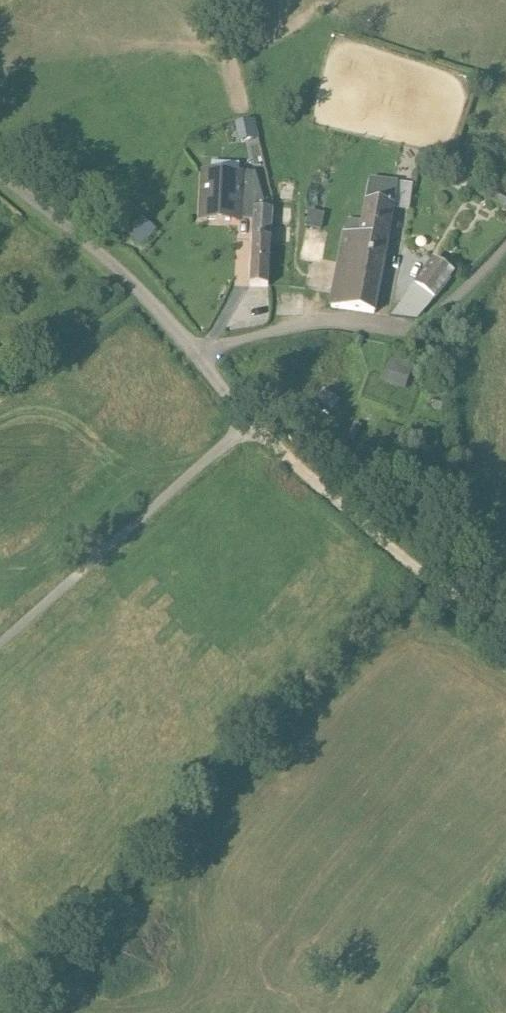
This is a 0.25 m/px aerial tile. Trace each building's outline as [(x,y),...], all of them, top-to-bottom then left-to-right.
[(257,119),(238,122),(241,140),(260,137),(257,119)] [(273,204),(261,203),(254,178),(204,176),(202,222),(230,223),(231,212),(255,213),(252,265),(270,266),(273,204)] [(396,188),(371,183),(363,225),(347,223),(345,237),(361,240),(386,243),(392,210),(396,188)] [(412,189),(396,186),(396,188),(392,210),(407,212),(412,189)] [(323,228),(326,213),(312,210),(309,225),(323,228)] [(129,234),(143,246),(158,230),(144,217),(129,234)] [(361,240),(345,237),(332,310),(347,312),(361,240)] [(386,243),(361,240),(347,312),(375,316),(386,243)] [(435,262),(415,287),(435,302),(454,276),(435,262)] [(270,266),(252,265),(250,289),(268,289),(270,266)] [(435,302),(415,287),(392,317),(392,318),(416,321),(435,302)] [(415,375),(386,364),(378,383),(408,392),(415,375)]
